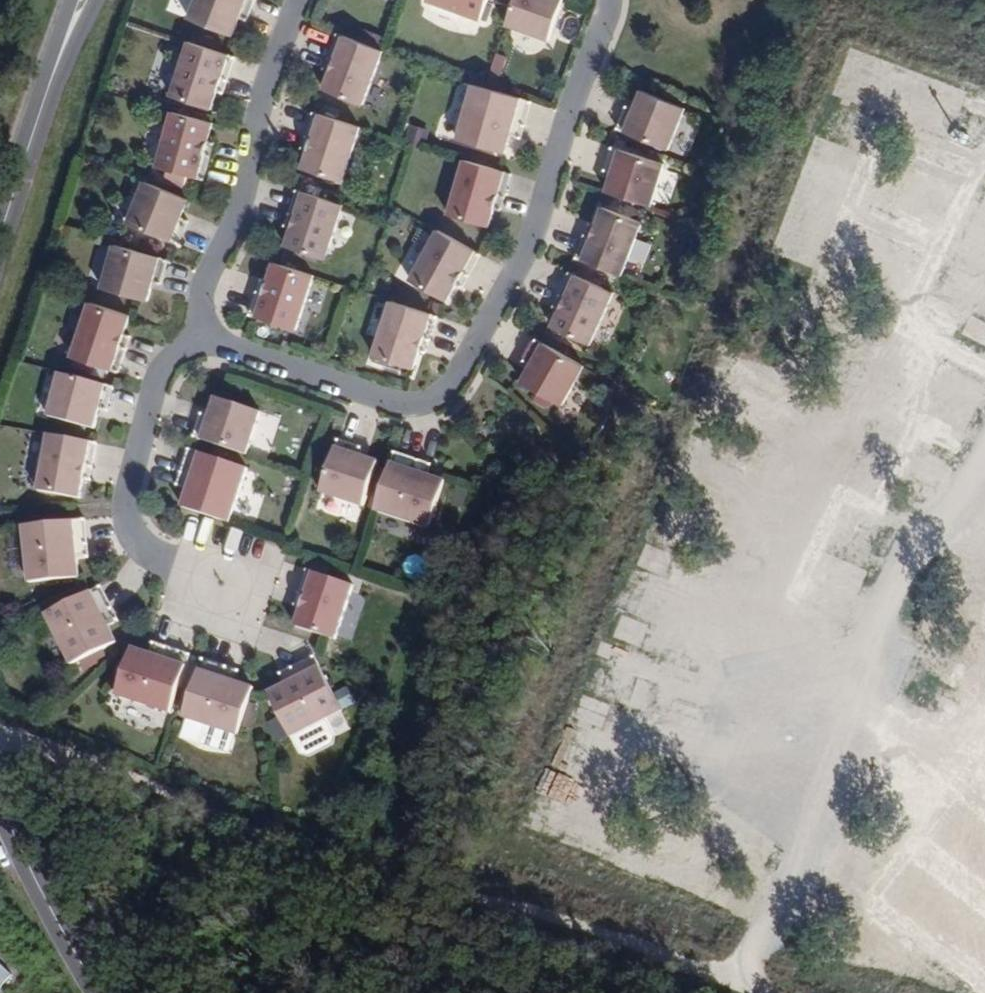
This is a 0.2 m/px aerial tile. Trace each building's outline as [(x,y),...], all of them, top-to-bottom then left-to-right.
[(167,9),(181,15),(187,0),(171,0),(167,9)] [(185,19),(230,36),(238,18),(245,21),(253,0),(193,0),(185,19)] [(426,1),(480,20),(488,0),(427,0),(426,1)] [(506,25),(548,41),(563,0),(515,0),(506,25)] [(382,52),(337,35),(323,70),(329,73),(322,91),(362,106),(382,52)] [(233,57),(186,41),(168,96),(208,109),(214,91),(221,93),(233,57)] [(520,139),(530,102),(483,88),(471,85),(455,140),(503,154),(509,136),(520,139)] [(622,114),(613,137),(665,156),(680,113),(635,97),(629,116),(622,114)] [(211,123),(169,112),(154,167),(202,180),(212,143),(206,141),(211,123)] [(358,128),(312,112),(299,149),(306,151),(300,169),(340,182),(358,128)] [(411,123),(404,139),(420,147),(427,131),(411,123)] [(610,147),(603,171),(610,173),(604,192),(649,207),(663,164),(610,147)] [(509,174),(462,160),(446,215),(487,227),(492,209),(499,211),(509,174)] [(343,201),(299,180),(283,215),(289,218),(281,235),(319,253),(343,201)] [(186,199),(142,181),(125,223),(177,244),(186,221),(179,218),(186,199)] [(588,223),(574,258),(619,276),(640,223),(601,207),(594,225),(588,223)] [(478,254),(435,230),(408,281),(445,301),(454,285),(460,288),(478,254)] [(167,256),(115,234),(98,276),(141,294),(149,276),(157,279),(167,256)] [(294,331),(312,276),(272,263),(266,281),(259,279),(248,315),(294,331)] [(611,293),(567,273),(551,308),(557,310),(549,327),(587,345),(611,293)] [(435,317),(389,301),(371,356),(411,369),(417,351),(423,353),(435,317)] [(128,316),(88,303),(70,357),(116,373),(128,336),(122,334),(128,316)] [(582,366),(533,339),(521,361),(528,365),(518,382),(560,406),(582,366)] [(112,387),(58,373),(47,416),(93,428),(98,409),(106,411),(112,387)] [(200,412),(192,437),(244,454),(259,411),(214,396),(207,415),(200,412)] [(95,442),(47,434),(37,490),(78,498),(82,479),(88,480),(95,442)] [(360,447),(336,439),(319,491),(361,506),(376,461),(357,454),(360,447)] [(245,467),(187,448),(175,485),(186,488),(180,506),(227,522),(245,467)] [(429,463),(393,451),(373,509),(428,528),(443,480),(425,474),(429,463)] [(83,519),(22,525),(28,582),(78,577),(76,558),(87,557),(83,519)] [(351,584),(305,569),(293,605),(299,608),(293,625),(333,639),(351,584)] [(100,585),(44,613),(70,664),(115,642),(107,625),(117,620),(100,585)] [(169,712),(188,654),(151,642),(148,652),(130,647),(114,694),(169,712)] [(340,710),(312,655),(278,673),(283,683),(266,692),(289,736),(340,710)] [(200,658),(181,716),(236,734),(251,687),(234,681),(237,670),(200,658)]
